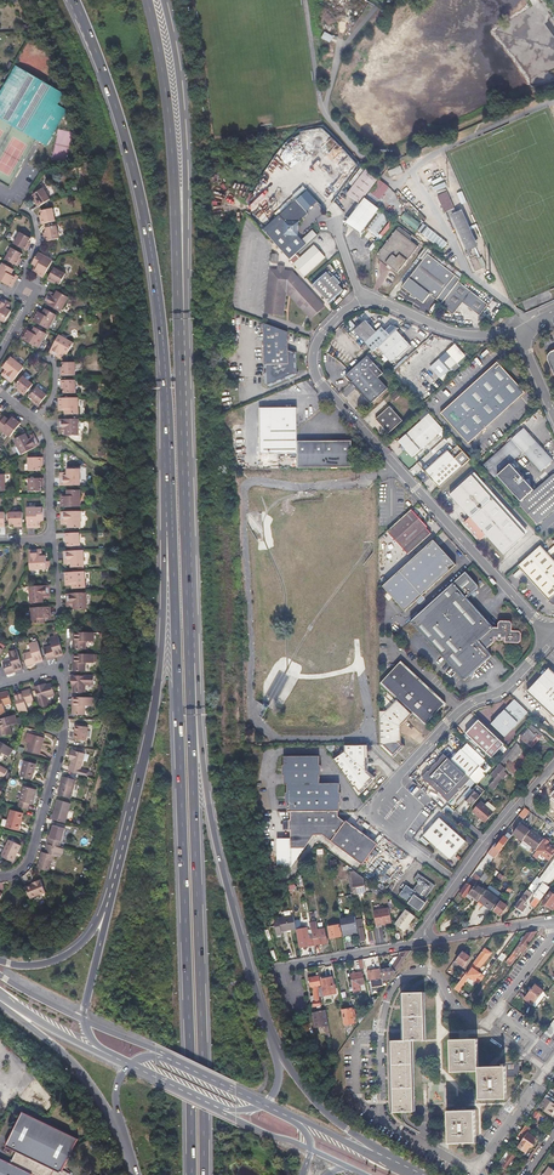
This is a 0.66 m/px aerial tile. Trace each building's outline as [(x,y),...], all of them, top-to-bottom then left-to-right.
[(324,31),(321,38),(330,41),(332,35),(324,31)] [(16,65),(0,93),(0,118),(12,126),(36,140),(44,144),(64,109),(56,104),(63,92),(16,65)] [(313,137),(323,134),(323,135),(327,134),(324,125),(301,131),(302,136),(312,133),(313,137)] [(305,157),(302,137),(294,138),(294,141),(287,142),(288,148),(282,149),(283,155),(280,156),(280,160),(305,157)] [(359,204),(364,197),(378,179),(366,170),(346,194),(358,203),(355,206),(357,207),(359,204)] [(380,180),(370,193),(378,200),(388,187),(380,180)] [(435,191),(447,186),(445,182),(433,186),(435,191)] [(43,188),(33,195),(36,199),(37,201),(35,202),(39,207),(40,206),(51,200),(43,188)] [(473,249),(475,248),(478,247),(462,210),(456,213),(446,192),(437,196),(444,213),(451,210),(452,214),(450,215),(467,251),(468,251),(472,258),(469,259),(475,272),(482,269),(476,256),(473,249)] [(359,233),(374,213),(377,209),(378,208),(364,197),(359,204),(357,207),(347,221),(346,223),(359,233)] [(296,198),(262,228),(290,259),(296,254),(306,244),(297,233),(299,221),(308,213),(296,198)] [(53,208),(42,211),(43,215),(43,217),(40,218),(42,224),(45,224),(56,221),(53,208)] [(377,209),(374,213),(375,214),(364,228),(376,237),(378,234),(377,233),(389,218),(377,209)] [(405,211),(400,217),(416,230),(421,223),(405,211)] [(385,224),(388,227),(393,220),(390,218),(385,224)] [(46,228),(47,233),(47,235),(45,236),(46,241),(60,237),(57,225),(46,228)] [(395,229),(378,250),(377,258),(386,265),(387,264),(397,271),(417,246),(395,229)] [(31,238),(21,232),(14,244),(25,250),(27,251),(30,245),(28,244),(29,242),(31,238)] [(441,242),(435,250),(450,260),(455,253),(441,242)] [(294,264),(305,276),(325,257),(315,245),(300,259),(294,264)] [(429,294),(441,303),(458,282),(460,279),(455,275),(457,271),(427,247),(419,257),(423,260),(402,287),(423,303),(429,294)] [(23,254),(12,248),(6,259),(17,265),(19,266),(22,261),(20,260),(20,258),(23,254)] [(36,266),(38,267),(36,271),(45,276),(53,262),(38,253),(32,264),(36,266)] [(290,259),(294,264),(300,259),(296,254),(290,259)] [(4,263),(0,269),(0,281),(3,282),(10,286),(15,277),(12,275),(13,273),(15,270),(4,263)] [(36,266),(32,272),(44,279),(45,276),(36,271),(38,267),(36,266)] [(67,275),(56,268),(49,281),(55,284),(56,283),(58,284),(61,286),(67,275)] [(269,269),(265,313),(282,314),(284,291),(286,292),(310,319),(324,307),(292,272),(269,269)] [(13,273),(12,275),(15,277),(10,286),(12,287),(18,276),(13,273)] [(314,287),(331,305),(346,292),(341,287),(343,285),(337,277),(335,279),(330,274),(314,287)] [(441,303),(440,305),(452,314),(462,302),(479,315),(487,304),(458,282),(441,303)] [(58,295),(52,291),(45,303),(47,304),(53,295),(56,297),(58,295)] [(56,297),(53,295),(47,304),(62,313),(70,298),(60,292),(58,295),(56,297)] [(0,299),(0,301),(8,306),(6,309),(9,310),(12,305),(1,298),(0,299)] [(0,301),(0,320),(5,323),(12,312),(9,310),(6,309),(8,306),(0,301)] [(46,312),(40,308),(33,320),(35,321),(41,312),(44,314),(46,312)] [(44,314),(41,312),(35,321),(50,330),(58,315),(48,309),(46,312),(44,314)] [(372,352),(377,348),(390,336),(381,327),(376,332),(365,320),(354,331),(372,352)] [(287,332),(263,324),(264,386),(267,387),(296,374),(295,352),(287,349),(287,332)] [(34,330),(28,327),(22,338),(24,340),(29,330),(33,332),(34,330)] [(33,332),(29,330),(24,340),(39,348),(47,333),(36,327),(34,330),(33,332)] [(390,336),(377,348),(391,363),(410,346),(396,330),(390,336)] [(74,344),(60,336),(52,350),(61,355),(63,351),(65,352),(68,354),(74,344)] [(428,347),(400,373),(420,396),(449,370),(428,347)] [(52,350),(51,352),(61,358),(65,352),(63,351),(61,355),(52,350)] [(6,369),(8,371),(5,374),(14,381),(24,368),(10,357),(3,367),(6,369)] [(64,362),(64,367),(64,369),(62,369),(62,375),(77,375),(76,362),(75,362),(69,362),(64,362)] [(497,362),(440,413),(468,443),(524,392),(497,362)] [(367,366),(350,382),(370,403),(387,388),(367,366)] [(8,371),(6,369),(1,375),(12,383),(14,381),(5,374),(8,371)] [(34,384),(23,376),(16,386),(20,388),(21,390),(20,392),(25,396),(34,384)] [(77,380),(62,380),(62,387),(64,387),(64,389),(65,394),(77,393),(77,380)] [(48,396),(38,387),(30,397),(34,400),(36,401),(34,403),(39,407),(48,396)] [(65,398),(62,398),(62,408),(66,408),(66,410),(66,415),(79,414),(79,398),(65,398)] [(389,406),(375,419),(388,433),(402,420),(389,406)] [(295,407),(258,409),(260,454),(297,453),(296,428),(295,407)] [(22,422),(11,414),(7,419),(9,420),(12,417),(20,424),(22,422)] [(4,416),(0,422),(0,429),(10,437),(19,426),(20,424),(12,417),(9,420),(7,419),(4,416)] [(438,432),(424,417),(398,440),(412,456),(438,432)] [(67,419),(63,420),(63,430),(67,430),(67,433),(67,436),(80,436),(79,419),(67,419)] [(498,475),(510,464),(523,452),(541,472),(553,460),(524,428),(484,465),(495,478),(498,475)] [(26,434),(14,440),(22,455),(37,448),(32,438),(29,440),(27,438),(26,434)] [(39,447),(33,435),(27,438),(29,440),(32,438),(37,448),(39,447)] [(352,440),(298,441),(298,468),(352,467),(352,440)] [(461,466),(446,450),(424,470),(439,486),(461,466)] [(42,458),(28,458),(28,471),(40,471),(40,466),(40,464),(42,464),(42,458)] [(534,490),(510,464),(498,475),(522,501),(534,490)] [(67,475),(63,475),(63,486),(80,486),(79,468),(67,469),(67,472),(67,475)] [(472,472),(470,474),(448,493),(468,516),(469,517),(491,497),(493,495),(472,472)] [(519,504),(537,525),(553,510),(553,474),(519,504)] [(43,479),(28,479),(29,492),(41,492),(41,487),(40,485),(43,485),(43,479)] [(68,496),(63,496),(64,507),(80,507),(80,489),(68,490),(68,493),(68,496)] [(493,495),(491,497),(469,517),(468,516),(462,521),(478,538),(484,534),(501,553),(524,534),(526,531),(493,495)] [(43,508),(26,509),(26,526),(37,525),(37,521),(39,521),(44,521),(43,508)] [(411,510),(387,532),(409,555),(431,535),(426,529),(427,527),(411,510)] [(22,512),(9,512),(9,524),(14,524),(16,524),(16,526),(23,526),(22,512)] [(80,512),(64,512),(64,522),(68,522),(68,525),(68,529),(81,528),(80,512)] [(79,532),(65,533),(65,540),(68,540),(68,542),(68,546),(80,546),(79,532)] [(433,541),(400,571),(422,596),(456,565),(433,541)] [(516,565),(549,602),(551,603),(553,603),(553,561),(539,544),(516,565)] [(68,551),(67,551),(67,562),(71,562),(71,564),(72,568),(85,567),(83,550),(68,551)] [(385,550),(385,568),(394,568),(395,550),(385,550)] [(39,553),(29,553),(30,570),(46,569),(46,568),(46,562),(46,556),(42,556),(40,556),(39,553)] [(72,572),(68,573),(68,583),(73,583),(73,585),(73,589),(86,589),(85,572),(72,572)] [(466,572),(412,621),(441,653),(463,633),(482,615),(468,599),(478,589),(478,586),(466,572)] [(47,586),(30,586),(31,603),(44,602),(44,599),(44,596),(48,596),(47,586)] [(73,594),(69,594),(70,604),(74,604),(75,607),(75,610),(87,610),(86,593),(73,594)] [(44,607),(31,608),(32,625),(45,624),(45,620),(45,618),(48,618),(48,607),(44,607)] [(482,615),(463,633),(487,660),(490,658),(490,654),(486,650),(494,643),(494,639),(497,639),(497,640),(497,641),(498,642),(499,642),(500,643),(501,643),(502,642),(502,641),(503,640),(504,640),(504,644),(518,645),(521,643),(521,635),(519,632),(512,632),(512,625),(509,622),(501,621),(498,624),(497,628),(494,628),(482,615)] [(76,643),(75,643),(74,650),(77,650),(86,650),(87,641),(95,641),(96,632),(76,632),(76,643)] [(487,660),(463,633),(441,653),(465,680),(487,660)] [(53,646),(44,648),(46,655),(47,659),(54,657),(54,656),(64,653),(58,634),(50,637),(53,646)] [(30,643),(32,651),(23,653),(26,661),(27,665),(33,663),(33,662),(43,659),(43,656),(38,640),(30,643)] [(17,649),(9,651),(11,659),(3,662),(4,665),(6,674),(13,671),(13,670),(23,667),(22,662),(17,649)] [(77,654),(75,654),(75,664),(74,664),(73,671),(78,671),(86,671),(86,663),(95,663),(95,654),(77,654)] [(402,661),(381,684),(397,699),(412,713),(425,725),(437,712),(440,714),(443,711),(440,708),(446,702),(402,661)] [(550,668),(528,692),(553,717),(553,672),(550,668)] [(78,675),(74,675),(73,686),(73,693),(78,693),(85,693),(85,684),(94,685),(94,676),(78,675)] [(35,688),(36,690),(41,708),(49,705),(47,697),(55,695),(52,683),(46,685),(35,688)] [(14,695),(15,697),(20,713),(20,714),(28,712),(25,703),(34,701),(32,691),(31,689),(24,691),(25,692),(14,695)] [(0,695),(0,715),(5,714),(3,705),(11,703),(10,698),(8,691),(2,693),(2,695),(0,695)] [(78,697),(74,697),(74,708),(73,708),(73,714),(78,715),(84,715),(85,706),(93,707),(94,698),(78,697)] [(387,710),(381,710),(381,744),(394,757),(405,745),(401,742),(400,725),(412,713),(397,699),(387,710)] [(387,699),(383,705),(388,709),(392,704),(387,699)] [(527,711),(513,700),(491,724),(505,736),(527,711)] [(0,737),(3,736),(12,734),(9,725),(18,723),(15,715),(0,719),(0,736),(0,737)] [(479,719),(474,725),(495,744),(500,738),(479,719)] [(474,725),(467,733),(488,751),(495,744),(474,725)] [(87,728),(75,726),(74,740),(85,742),(87,728)] [(533,733),(528,729),(520,738),(525,742),(533,733)] [(536,736),(533,733),(525,742),(529,745),(536,736)] [(44,738),(31,734),(27,751),(39,755),(44,738)] [(0,741),(0,755),(2,753),(9,757),(13,749),(1,742),(0,741)] [(344,751),(333,759),(358,796),(375,778),(367,771),(367,744),(344,745),(344,751)] [(521,747),(517,744),(509,753),(514,756),(521,747)] [(461,748),(450,759),(469,776),(480,764),(461,748)] [(506,750),(504,752),(499,758),(502,761),(509,753),(506,750)] [(71,758),(70,761),(67,772),(88,778),(89,772),(80,769),(84,754),(71,751),(69,758),(71,758)] [(428,770),(422,777),(428,782),(429,782),(431,783),(430,784),(438,791),(439,790),(443,793),(442,794),(450,801),(453,797),(455,798),(457,795),(456,794),(471,777),(469,776),(450,759),(443,753),(439,758),(440,759),(437,762),(436,761),(432,765),(433,766),(429,770),(428,770)] [(282,784),(285,784),(286,793),(284,793),(284,803),(286,803),(286,811),(289,811),(289,812),(313,811),(338,811),(338,810),(340,810),(340,801),(341,801),(341,791),(339,791),(339,782),(319,783),(319,774),(321,774),(321,765),(319,765),(319,755),(283,756),(284,765),(281,765),(281,775),(282,775),(282,784)] [(36,764),(24,761),(20,776),(31,780),(36,764)] [(504,768),(499,764),(490,774),(495,778),(499,774),(504,768)] [(470,779),(477,784),(487,773),(480,767),(470,779)] [(499,774),(495,778),(494,779),(498,782),(499,783),(503,778),(502,777),(499,774)] [(74,780),(63,777),(57,795),(68,798),(74,780)] [(36,790),(23,786),(18,807),(28,810),(30,803),(32,804),(36,790)] [(475,787),(473,790),(480,796),(482,793),(475,787)] [(480,796),(473,790),(465,799),(469,802),(470,801),(473,804),(480,796)] [(67,803),(57,800),(53,815),(52,815),(51,820),(61,822),(67,803)] [(482,806),(479,802),(471,812),(474,815),(482,806)] [(483,806),(482,806),(474,815),(480,820),(489,810),(483,806)] [(529,811),(526,808),(519,816),(523,819),(529,811)] [(23,814),(10,810),(6,828),(19,831),(23,814)] [(491,813),(489,810),(480,820),(484,823),(492,813),(491,813)] [(290,820),(288,820),(288,829),(290,829),(290,838),(290,848),(295,848),(304,847),(311,838),(314,835),(313,811),(289,812),(290,820)] [(338,811),(313,811),(314,835),(323,834),(332,841),(346,820),(345,819),(344,821),(338,815),(338,811)] [(440,817),(424,835),(451,859),(467,841),(440,817)] [(378,843),(346,820),(332,841),(363,864),(378,843)] [(525,827),(520,823),(513,833),(523,840),(530,830),(525,827)] [(49,839),(48,838),(46,844),(47,844),(60,848),(65,829),(53,826),(49,839)] [(530,829),(530,830),(523,840),(520,844),(528,850),(532,846),(536,849),(543,839),(537,834),(530,829)] [(504,838),(503,838),(500,841),(497,845),(502,848),(511,836),(508,833),(504,838)] [(545,839),(533,856),(537,859),(540,854),(549,860),(553,854),(553,847),(553,846),(552,847),(549,845),(547,844),(549,841),(545,839)] [(20,846),(9,840),(1,857),(11,861),(15,853),(16,854),(20,846)] [(45,851),(42,850),(37,868),(49,871),(54,854),(58,855),(60,848),(47,844),(45,851)] [(500,851),(495,847),(491,853),(496,856),(500,851)] [(539,879),(537,877),(526,892),(523,895),(524,896),(516,907),(519,910),(522,912),(527,906),(525,904),(533,894),(531,893),(535,888),(533,887),(535,885),(538,887),(540,885),(541,886),(534,895),(533,898),(534,899),(529,905),(534,909),(550,888),(547,886),(553,876),(553,859),(539,879)] [(353,870),(351,871),(353,879),(358,878),(359,880),(361,879),(361,881),(364,881),(364,878),(356,872),(353,870)] [(418,880),(418,883),(413,889),(408,885),(401,894),(410,900),(415,894),(417,895),(417,898),(415,901),(421,904),(435,885),(418,872),(414,878),(418,880)] [(469,885),(468,884),(460,894),(464,897),(471,887),(473,888),(476,883),(480,877),(477,875),(473,880),(469,885)] [(336,880),(337,884),(338,889),(347,887),(347,884),(346,878),(336,880)] [(33,884),(25,887),(29,899),(45,892),(40,880),(35,882),(35,883),(33,884)] [(476,883),(473,888),(468,894),(473,898),(478,901),(486,891),(476,883)] [(373,885),(371,888),(378,893),(381,890),(373,885)] [(526,892),(522,889),(517,895),(521,898),(523,895),(526,892)] [(499,900),(486,891),(478,901),(484,906),(491,911),(499,900)] [(550,893),(542,903),(547,906),(552,910),(553,907),(553,896),(550,893)] [(508,906),(500,900),(493,910),(497,912),(501,915),(508,906)] [(388,907),(373,910),(376,924),(391,921),(388,907)] [(414,916),(406,909),(395,922),(404,929),(414,916)] [(293,915),(278,917),(280,930),(295,927),(295,925),(293,915)] [(357,933),(353,916),(339,919),(342,936),(357,933)] [(296,932),(297,932),(300,947),(303,946),(307,946),(311,945),(309,930),(302,931),(301,924),(295,925),(295,927),(296,932)] [(339,925),(328,927),(330,938),(341,937),(339,925)] [(313,939),(314,939),(315,945),(327,942),(326,936),(319,937),(317,929),(311,930),(313,939)] [(532,932),(527,933),(516,948),(517,948),(508,960),(512,963),(521,951),(523,953),(528,947),(527,946),(538,931),(532,932)] [(468,977),(474,982),(478,985),(485,976),(478,971),(486,960),(492,952),(485,947),(456,986),(459,989),(468,977)] [(410,950),(399,952),(400,956),(404,959),(410,950)] [(466,954),(462,951),(452,964),(456,966),(458,964),(463,967),(470,957),(466,954)] [(503,955),(501,953),(490,968),(494,971),(505,958),(504,957),(505,956),(503,955)] [(404,959),(400,956),(394,963),(395,967),(396,971),(404,959)] [(395,967),(382,969),(383,977),(387,976),(389,976),(392,976),(396,971),(395,967)] [(371,970),(367,971),(369,980),(370,979),(376,979),(381,978),(380,969),(371,970)] [(362,971),(350,973),(351,978),(357,977),(358,984),(360,984),(364,983),(362,971)] [(465,973),(461,971),(456,977),(460,980),(465,973)] [(307,980),(309,980),(311,986),(321,984),(320,976),(307,978),(307,980)] [(332,977),(321,979),(323,991),(322,991),(323,996),(330,995),(330,992),(336,991),(335,985),(333,985),(332,977)] [(357,977),(351,978),(353,991),(361,990),(360,984),(358,984),(357,977)] [(539,988),(535,985),(524,999),(532,1005),(533,1004),(537,1006),(545,995),(542,992),(543,992),(539,988)] [(398,1041),(391,1042),(393,1116),(417,1116),(415,1041),(427,1041),(426,993),(403,994),(404,1041),(398,1041)] [(352,1008),(342,1009),(345,1024),(355,1022),(354,1017),(353,1013),(352,1008)] [(326,1011),(313,1013),(315,1023),(328,1021),(326,1011)] [(545,1033),(545,1034),(549,1037),(552,1039),(553,1035),(553,1021),(545,1033)] [(479,1033),(448,1034),(449,1070),(476,1069),(476,1101),(506,1101),(506,1065),(479,1066),(479,1033)] [(29,1090),(24,1099),(44,1109),(49,1100),(29,1090)] [(546,1094),(538,1107),(541,1109),(550,1116),(553,1112),(553,1111),(553,1107),(552,1106),(553,1104),(549,1101),(553,1099),(546,1094)] [(539,1112),(541,1114),(549,1119),(550,1116),(541,1109),(539,1112)] [(475,1110),(445,1111),(445,1143),(475,1142),(475,1110)] [(540,1114),(536,1111),(531,1118),(536,1121),(539,1116),(544,1119),(545,1117),(541,1114),(541,1115),(540,1114)] [(71,1174),(63,1171),(78,1141),(23,1114),(6,1148),(16,1154),(11,1164),(0,1159),(0,1174),(33,1174),(34,1174),(71,1174)] [(520,1132),(524,1135),(522,1138),(524,1139),(522,1141),(518,1147),(525,1152),(529,1146),(532,1147),(533,1145),(535,1142),(533,1141),(535,1139),(528,1134),(531,1130),(525,1126),(520,1132)] [(514,1158),(507,1152),(498,1164),(506,1170),(510,1164),(514,1158)] [(549,1167),(544,1174),(543,1174),(553,1174),(553,1171),(549,1167)]
